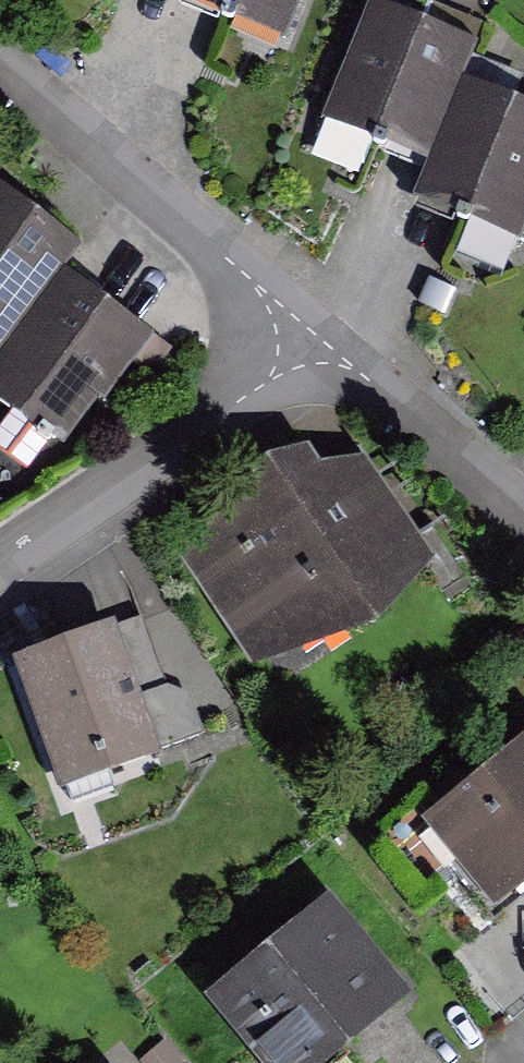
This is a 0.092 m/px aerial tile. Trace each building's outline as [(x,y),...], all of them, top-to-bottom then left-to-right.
[(300,17),(307,0),(255,0),(300,17)] [(457,148),(474,107),(486,75),(501,28),(426,0),(405,0),(362,114),(457,148)] [(486,75),(474,107),(457,148),(442,191),(523,222),(523,89),(486,75)] [(11,345),(80,246),(94,227),(13,170),(0,189),(0,337),(11,345)] [(80,246),(11,345),(0,358),(0,365),(83,427),(169,313),(80,246)] [(296,443),(210,537),(279,644),(400,603),(440,549),(385,444),(350,459),(327,432),(296,443)] [(48,637),(90,781),(192,751),(150,608),(48,637)] [(454,803),(515,882),(523,875),(523,750),(454,803)] [(241,986),(300,1062),(331,1062),(423,993),(353,901),(241,986)] [(145,1052),(132,1062),(154,1062),(145,1052)]
